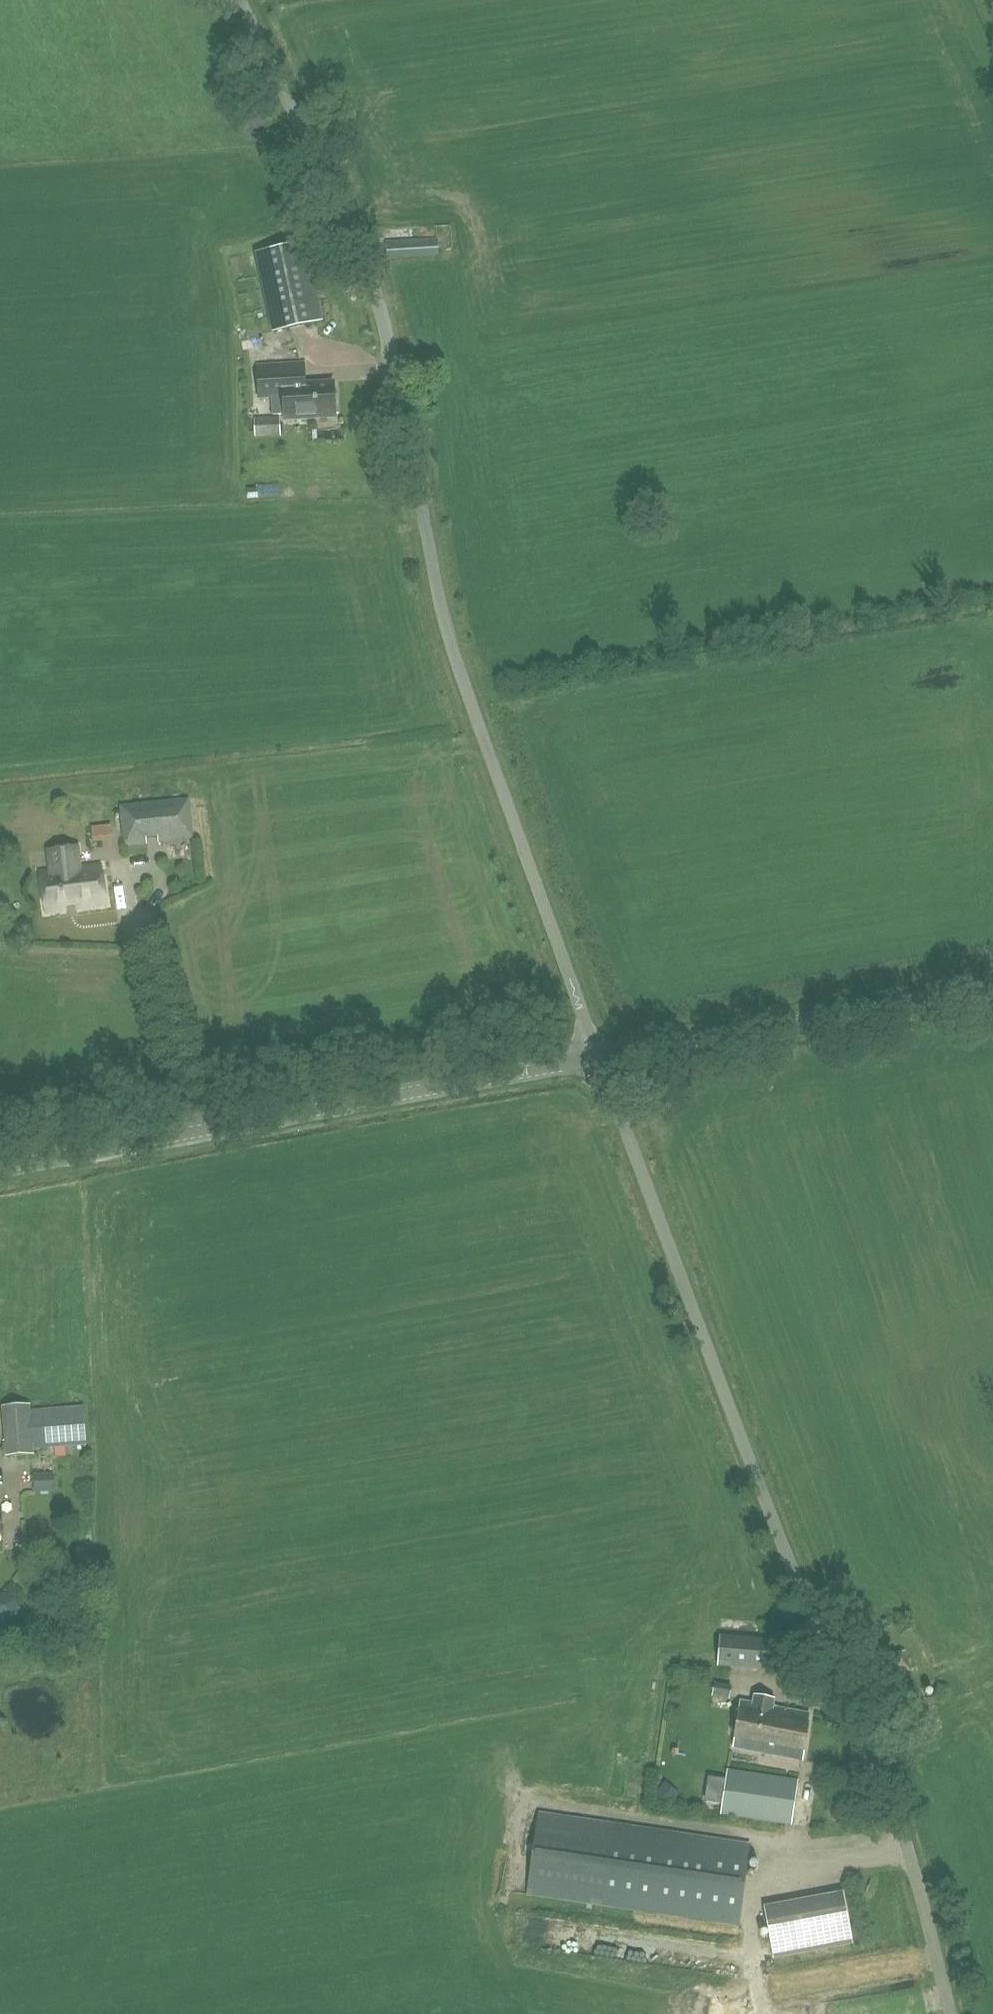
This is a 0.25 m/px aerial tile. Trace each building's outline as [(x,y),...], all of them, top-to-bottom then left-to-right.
[(387,260),(438,257),(438,239),(386,243),(387,260)] [(275,334),(323,324),(306,245),(257,255),(275,334)] [(304,384),(303,363),(258,366),(260,398),(284,397),(286,421),(336,418),(333,382),(304,384)] [(255,438),(281,437),(280,417),(254,418),(255,438)] [(257,499),(257,491),(246,491),(247,500),(257,499)] [(193,839),(189,799),(120,806),(124,846),(147,844),(147,838),(157,837),(158,843),(193,839)] [(83,867),(81,847),(46,851),(48,871),(40,872),(44,912),(106,905),(101,865),(83,867)] [(29,1411),(28,1405),(4,1407),(7,1457),(32,1455),(31,1449),(86,1446),(84,1407),(29,1411)] [(34,1492),(55,1491),(54,1474),(33,1474),(34,1492)] [(768,1669),(770,1640),(720,1636),(718,1666),(768,1669)] [(728,1699),(730,1686),(714,1684),(712,1697),(728,1699)] [(773,1707),(775,1699),(754,1695),(753,1703),(741,1701),(738,1718),(733,1717),(731,1732),(735,1732),(732,1749),(767,1755),(775,1707),(773,1707)] [(801,1761),(809,1713),(775,1707),(767,1755),(801,1761)] [(792,1824),(798,1781),(726,1771),(720,1815),(792,1824)] [(665,1782),(653,1797),(668,1809),(680,1793),(665,1782)] [(738,1925),(750,1845),(611,1824),(599,1904),(738,1925)] [(772,1956),(852,1942),(843,1893),(763,1908),(772,1956)]
